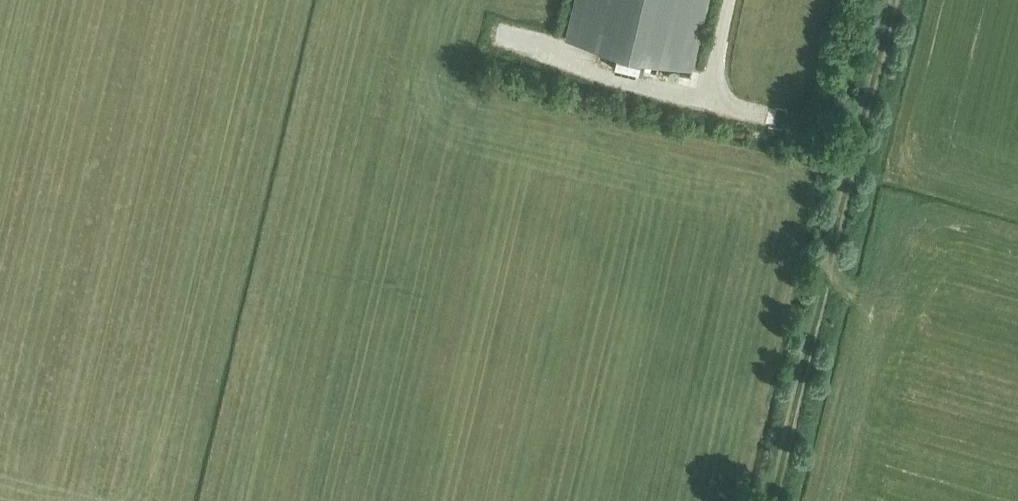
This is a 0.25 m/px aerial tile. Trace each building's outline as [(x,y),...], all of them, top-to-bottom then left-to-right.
[(612,67),(642,74),(646,57),(694,68),(710,0),(575,0),(566,38),(617,50),(612,67)]
